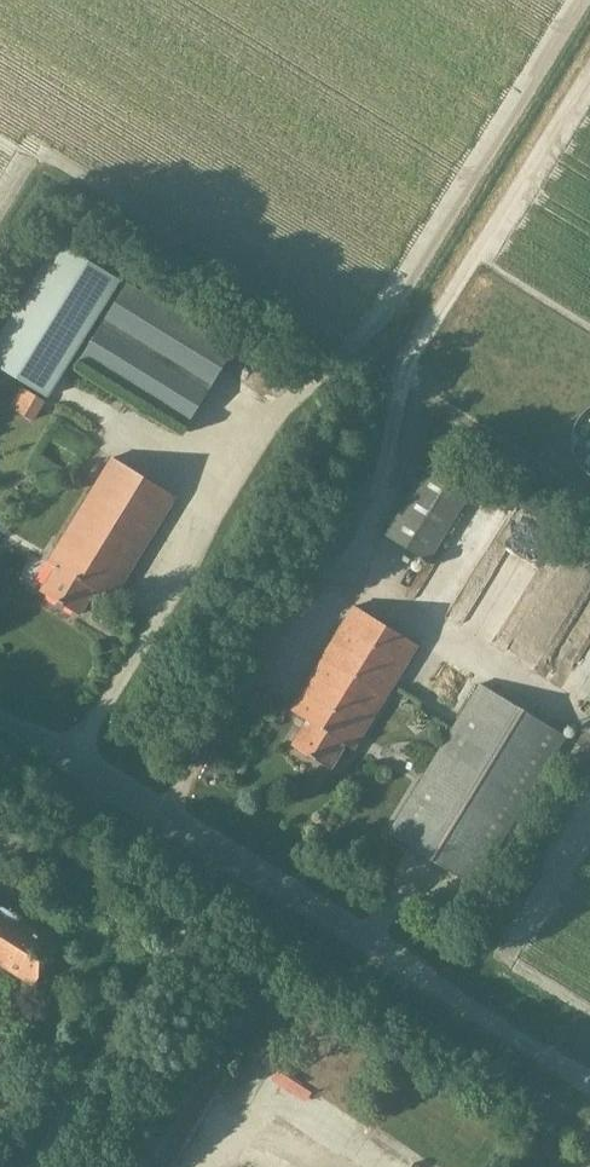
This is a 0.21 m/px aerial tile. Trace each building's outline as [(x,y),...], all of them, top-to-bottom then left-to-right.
[(0,331),(0,366),(46,394),(119,277),(57,239),(0,331)] [(185,426),(233,349),(126,282),(78,358),(185,426)] [(30,417),(41,399),(20,385),(8,404),(30,417)] [(111,599),(175,496),(111,457),(47,560),(55,565),(40,590),(79,614),(94,589),(111,599)] [(428,561),(469,493),(426,468),(385,536),(428,561)] [(494,511),(473,550),(484,556),(505,517),(494,511)] [(507,619),(554,543),(528,527),(481,602),(507,619)] [(469,585),(472,579),(441,565),(429,593),(431,594),(425,606),(446,616),(462,582),(469,585)] [(354,748),(418,645),(353,606),(289,709),(306,719),(291,744),(330,768),(346,743),(354,748)] [(465,611),(446,640),(473,658),(492,630),(465,611)] [(470,691),(441,671),(423,697),(445,713),(453,702),(459,706),(470,691)] [(475,885),(566,736),(479,683),(388,832),(475,885)] [(178,741),(184,730),(177,726),(171,737),(178,741)] [(58,942),(0,907),(0,974),(5,966),(33,983),(58,942)] [(14,1037),(0,1028),(0,1060),(14,1037)] [(363,1145),(355,1159),(369,1166),(368,1166),(403,1166),(363,1145)]
